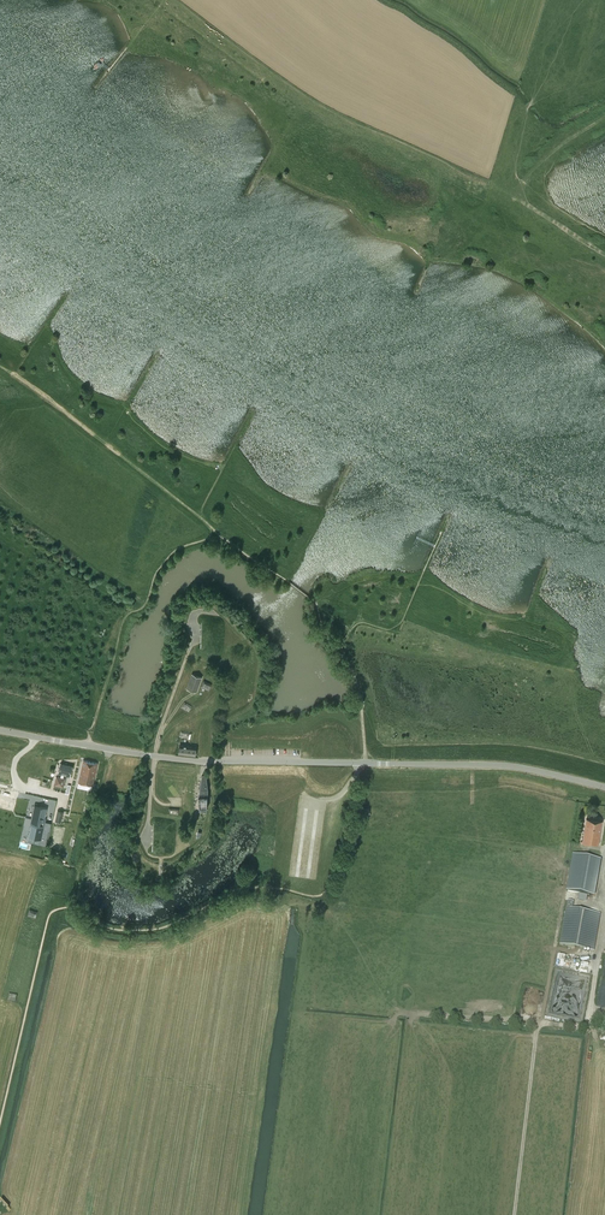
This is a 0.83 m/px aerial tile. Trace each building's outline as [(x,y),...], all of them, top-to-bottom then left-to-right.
[(202,623),(202,629),(201,646),(201,650),(204,650),(204,647),(212,647),(212,627),(204,627),(204,625),(204,623),(202,623)] [(196,692),(201,677),(192,674),(187,688),(196,692)] [(213,686),(206,682),(203,688),(210,692),(213,686)] [(259,698),(251,695),(248,702),(256,705),(259,698)] [(192,708),(185,703),(182,709),(188,713),(192,708)] [(195,756),(196,747),(180,745),(179,754),(195,756)] [(83,760),(79,782),(93,785),(97,763),(83,760)] [(61,763),(58,774),(70,777),(73,766),(61,763)] [(66,778),(57,775),(54,785),(64,787),(66,778)] [(200,789),(198,795),(198,796),(199,807),(204,808),(207,808),(209,789),(207,776),(202,776),(199,788),(200,789)] [(33,824),(34,824),(31,835),(36,837),(36,838),(44,840),(46,830),(45,830),(47,822),(48,823),(49,819),(47,818),(50,809),(37,806),(33,824)] [(586,818),(582,843),(598,846),(602,821),(586,818)] [(165,824),(156,824),(155,848),(164,849),(165,824)] [(134,857),(138,864),(143,860),(139,853),(135,856),(134,857)] [(574,855),(568,890),(587,893),(589,884),(595,885),(600,860),(574,855)] [(578,900),(587,902),(588,895),(579,893),(578,900)] [(580,948),(587,911),(566,908),(560,945),(580,948)] [(38,912),(31,909),(29,916),(36,918),(38,912)] [(587,911),(580,948),(594,951),(601,914),(587,911)] [(18,997),(10,995),(9,1002),(17,1003),(18,997)] [(4,1195),(0,1198),(0,1200),(1,1201),(3,1198),(6,1201),(4,1204),(5,1205),(8,1203),(11,1206),(8,1209),(10,1210),(14,1206),(4,1195)]
